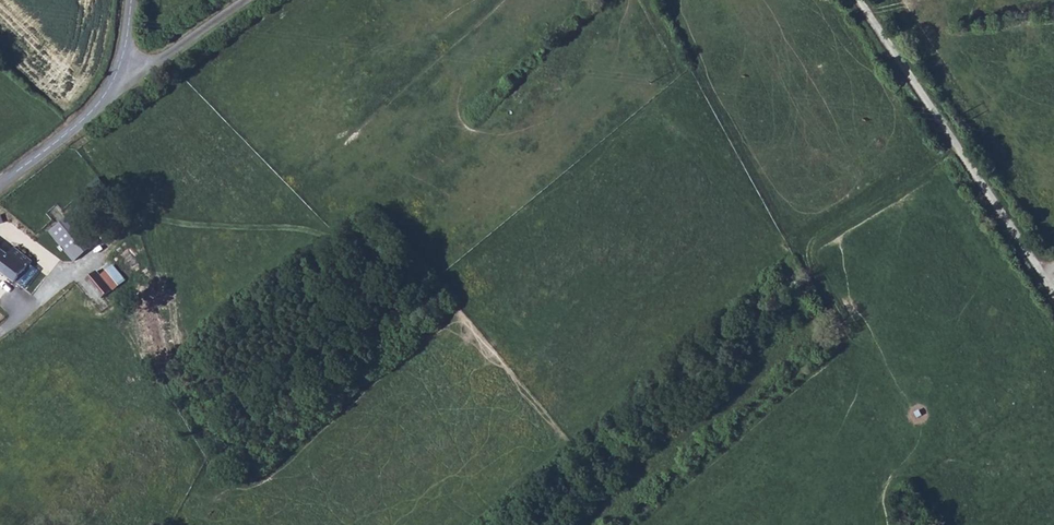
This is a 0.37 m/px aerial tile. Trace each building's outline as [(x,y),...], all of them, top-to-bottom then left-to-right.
[(15,244),(6,254),(0,249),(0,274),(12,284),(19,277),(23,281),(36,266),(31,263),(33,260),(15,244)] [(93,266),(79,247),(68,256),(84,275),(93,266)] [(97,268),(84,280),(102,299),(115,286),(97,268)]
